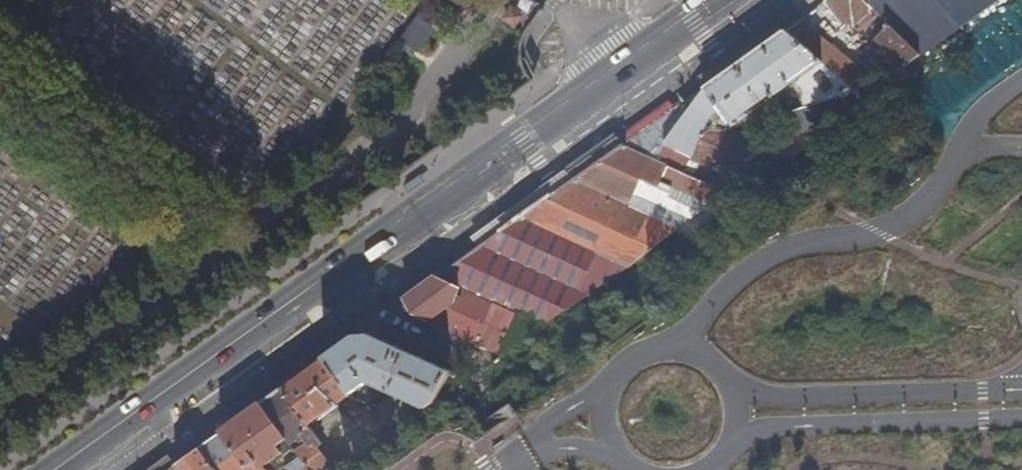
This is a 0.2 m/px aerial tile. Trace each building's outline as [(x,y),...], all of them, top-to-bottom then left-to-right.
[(863,0),(827,0),(825,2),(837,23),(853,29),(862,20),(872,9),(863,0)] [(998,0),(931,0),(959,28),(998,0)] [(508,7),(500,17),(510,25),(517,15),(508,7)] [(902,71),(920,57),(872,9),(862,20),(878,36),(873,41),(902,71)] [(412,18),(398,38),(414,49),(427,30),(412,18)] [(868,74),(800,19),(782,32),(855,91),(868,74)] [(855,91),(782,32),(703,89),(731,132),(771,119),(787,114),(782,106),(778,109),(771,100),(788,88),(804,108),(837,97),(855,91)] [(731,132),(703,89),(623,146),(681,172),(690,156),(735,179),(754,145),(730,134),(731,132)] [(843,112),(837,97),(804,108),(787,114),(771,119),(776,134),(843,112)] [(777,156),(754,145),(735,179),(742,182),(777,156)] [(573,182),(677,231),(729,196),(681,172),(623,146),(598,163),(573,182)] [(583,297),(649,252),(677,231),(573,182),(480,249),(583,297)] [(539,328),(583,297),(480,249),(438,279),(458,290),(539,328)] [(410,316),(425,324),(428,319),(452,302),(458,290),(438,279),(404,302),(410,316)] [(483,320),(523,339),(539,328),(458,290),(452,302),(428,319),(425,324),(471,344),(483,320)] [(471,344),(500,356),(523,339),(483,320),(471,344)] [(435,404),(452,370),(375,336),(361,336),(329,358),(283,389),(309,426),(349,398),(352,403),(357,400),(353,395),(370,383),(399,395),(428,410),(435,404)] [(512,390),(505,380),(491,390),(498,400),(512,390)] [(283,389),(263,404),(301,457),(306,465),(309,469),(322,469),(334,462),(316,437),(309,426),(283,389)] [(263,404),(223,432),(250,469),(268,469),(265,465),(274,459),(281,469),(283,469),(301,457),(263,404)] [(354,462),(330,427),(316,437),(334,462),(339,469),(342,469),(354,462)] [(223,432),(203,446),(219,469),(250,469),(223,432)] [(178,464),(183,469),(219,469),(203,446),(178,464)]
